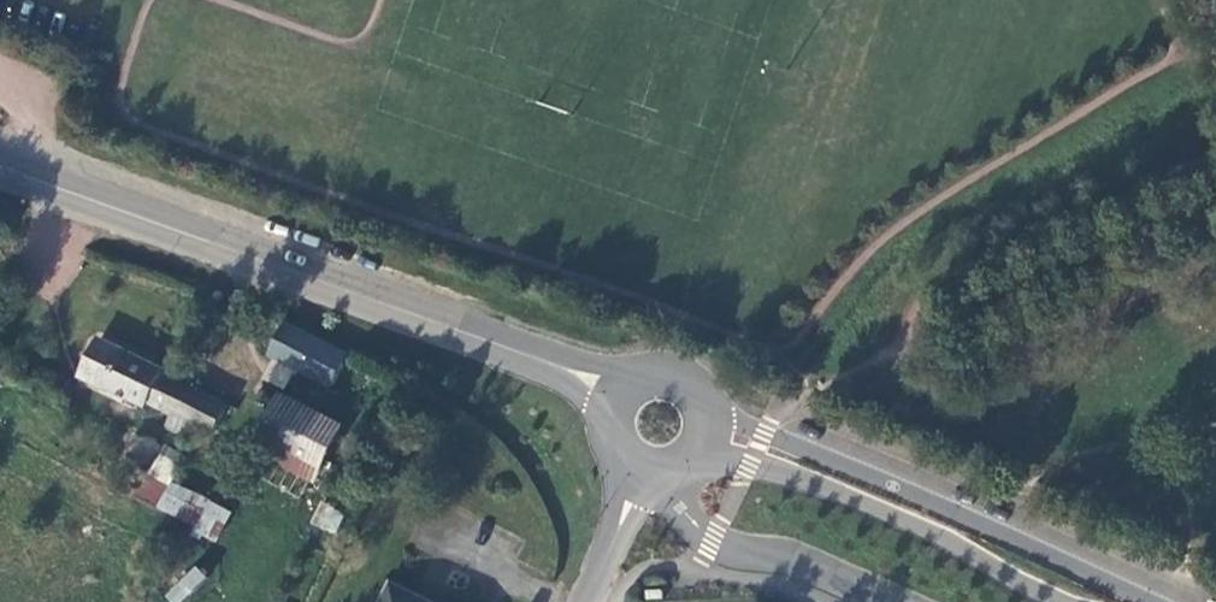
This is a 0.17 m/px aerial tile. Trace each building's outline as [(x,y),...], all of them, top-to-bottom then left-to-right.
[(338,386),(351,358),(291,323),(275,352),(282,355),(338,386)] [(102,337),(84,372),(110,386),(128,349),(102,337)] [(128,349),(110,386),(145,406),(148,402),(173,413),(169,420),(183,427),(188,422),(212,433),(227,402),(166,372),(167,368),(128,349)] [(348,428),(289,396),(265,437),(324,470),(348,428)] [(125,495),(162,513),(175,490),(139,474),(125,495)] [(236,514),(195,494),(183,518),(224,539),(236,514)] [(321,501),(310,521),(333,534),(344,513),(321,501)] [(207,580),(196,566),(163,593),(170,601),(180,601),(207,580)] [(389,585),(379,601),(425,601),(389,585)]
